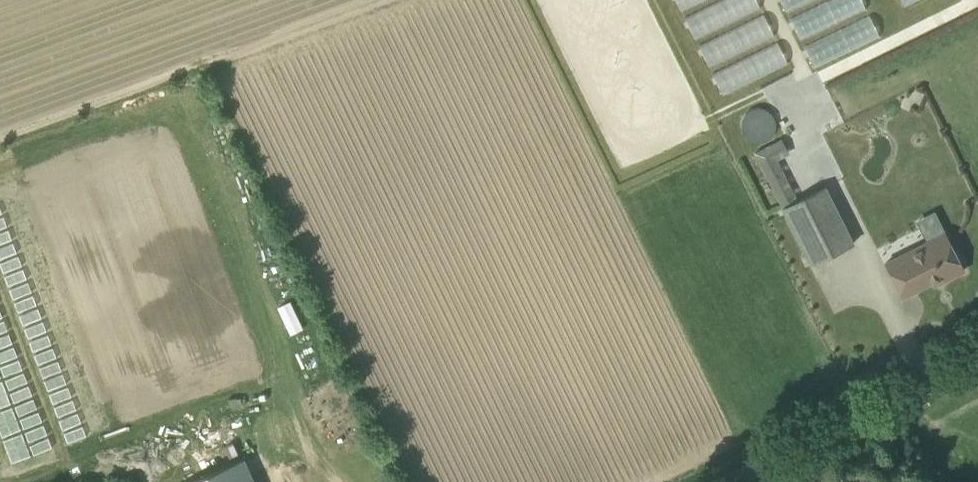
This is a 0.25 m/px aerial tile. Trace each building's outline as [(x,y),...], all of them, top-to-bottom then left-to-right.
[(682,10),(703,0),(677,0),(682,10)] [(696,39),(762,7),(758,0),(719,0),(685,16),(696,39)] [(811,0),(782,0),(787,11),(811,0)] [(868,10),(864,0),(828,0),(791,16),(800,38),(868,10)] [(709,65),(775,36),(766,14),(699,43),(709,65)] [(815,67),(881,37),(871,14),(805,44),(815,67)] [(780,41),(713,71),(723,93),(789,63),(780,41)] [(764,104),(742,117),(756,142),(778,129),(764,104)] [(783,208),(798,200),(777,160),(790,154),(782,138),(754,152),(760,164),(783,208)] [(798,200),(783,208),(811,265),(854,243),(825,187),(798,200)] [(955,254),(945,233),(886,263),(903,296),(942,276),(944,280),(964,271),(962,267),(964,266),(965,261),(961,254),(957,253),(955,254)] [(244,451),(183,481),(260,481),(244,451)]
